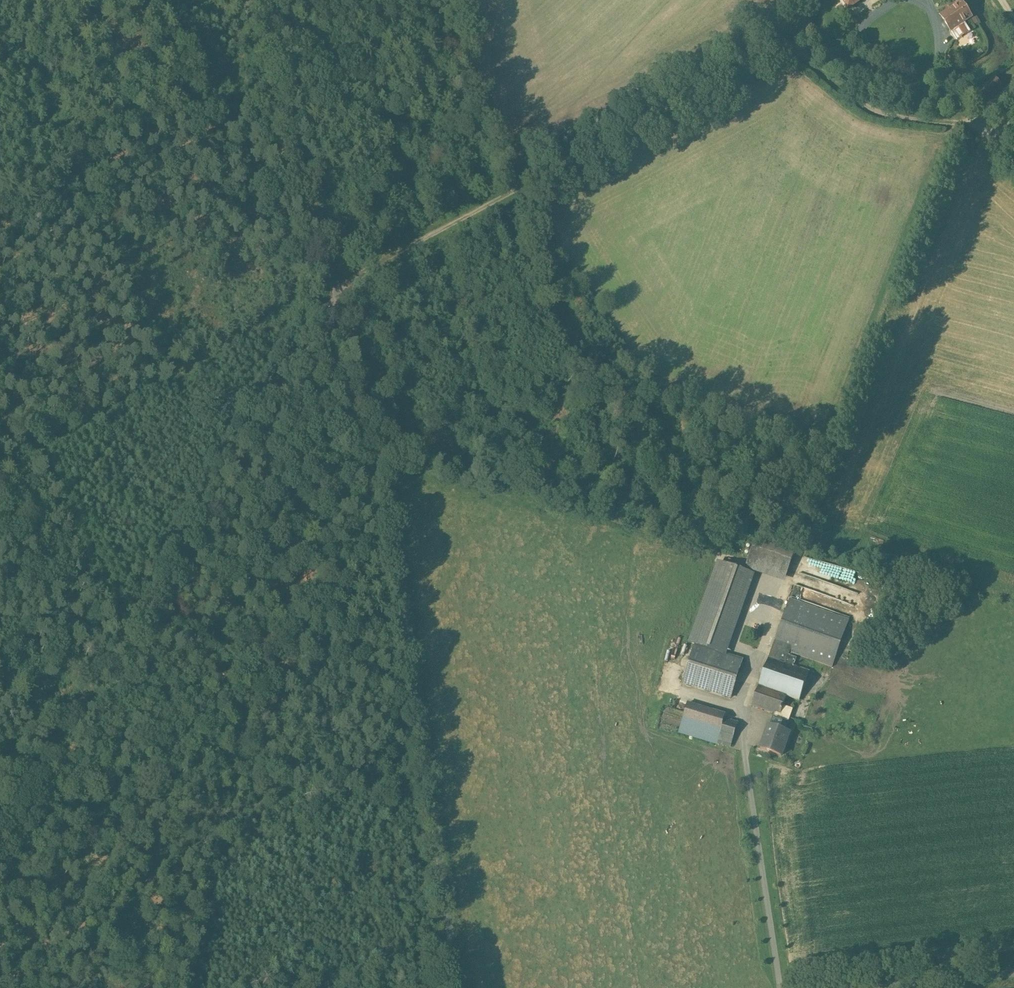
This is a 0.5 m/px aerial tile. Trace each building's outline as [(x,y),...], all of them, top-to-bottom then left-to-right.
[(849,10),(863,0),(842,0),(849,10)] [(962,3),(941,17),(956,40),(976,27),(970,19),(972,18),(962,3)] [(795,550),(756,537),(748,559),(787,572),(795,550)] [(718,562),(690,641),(718,651),(746,572),(718,562)] [(746,572),(718,651),(726,654),(754,575),(746,572)] [(849,620),(790,599),(772,649),(789,655),(790,652),(832,667),(849,620)] [(726,654),(695,644),(683,683),(730,698),(742,660),(726,654)] [(772,649),(758,686),(775,692),(789,655),(772,649)] [(789,655),(775,692),(787,696),(799,701),(809,672),(793,666),(797,658),(789,655)] [(775,692),(758,686),(751,705),(774,713),(780,715),(783,706),(787,696),(775,692)] [(726,715),(687,703),(678,732),(717,744),(717,743),(720,735),(725,720),(726,715)] [(774,713),(769,726),(761,748),(781,756),(789,733),(785,732),(793,709),(783,706),(780,715),(774,713)] [(737,723),(725,720),(720,735),(731,738),(732,738),(737,723)] [(731,738),(720,735),(717,743),(729,746),(731,738)]
